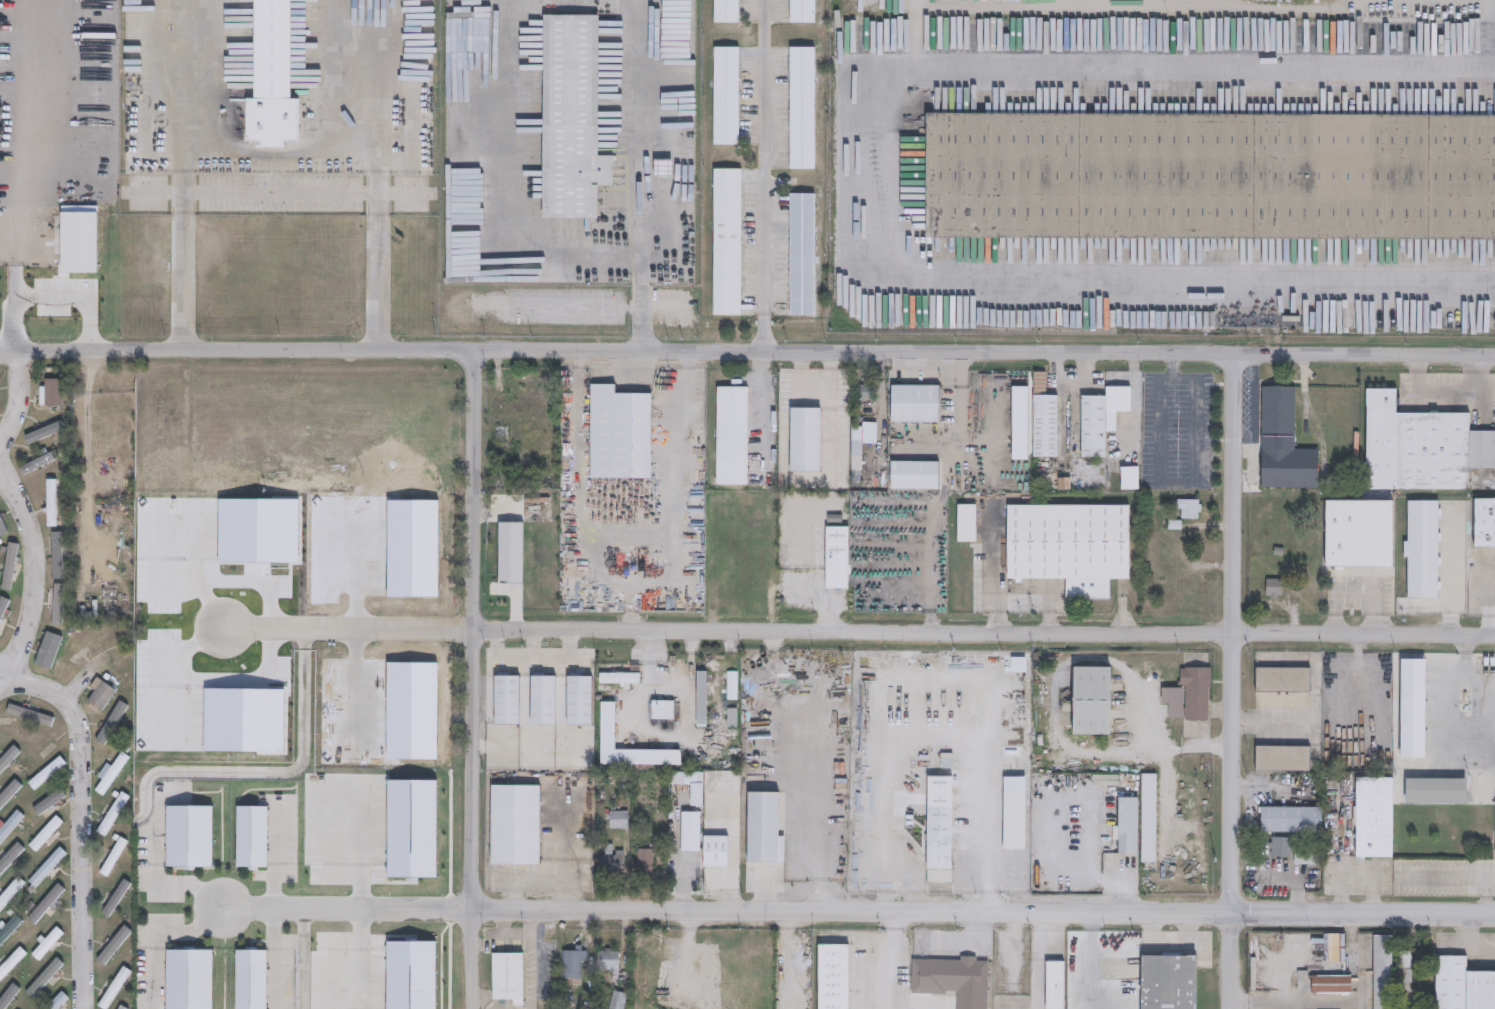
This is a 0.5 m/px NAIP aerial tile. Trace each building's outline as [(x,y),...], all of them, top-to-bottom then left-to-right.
[(251,69),(251,0),(288,0),(288,69),(288,101),(296,101),(296,129),(296,144),(281,144),(281,150),(258,150),(258,143),(242,143),(242,128),(243,101),(251,101),(251,69)] [(712,24),(712,0),(736,0),(736,24),(712,24)] [(789,25),(789,0),(814,0),(814,25),(789,25)] [(596,133),(596,155),(613,155),(612,185),(596,185),(596,218),(540,217),(541,132),(541,72),(542,13),(597,13),(597,73),(596,133)] [(739,143),(713,144),(712,49),(738,48),(739,143)] [(814,169),(788,169),(789,48),(815,49),(814,169)] [(926,112),(1494,114),(1494,238),(926,236),(926,137),(926,112)] [(671,176),(653,176),(653,158),(671,158),(671,176)] [(740,315),(712,315),(713,168),(740,168),(740,315)] [(814,315),(789,315),(789,193),(814,193),(814,315)] [(61,406),(55,406),(55,411),(50,411),(50,406),(43,406),(43,405),(38,405),(38,387),(43,387),(43,379),(61,380),(61,406)] [(613,384),(613,393),(649,393),(648,479),(588,479),(589,384),(613,384)] [(873,385),(873,399),(861,399),(860,407),(854,407),(854,398),(856,398),(856,384),(873,385)] [(893,422),(891,422),(891,385),(893,385),(939,385),(939,422),(893,422)] [(1107,458),(1082,458),(1082,396),(1106,396),(1106,386),(1132,387),(1131,411),(1117,411),(1116,431),(1107,431),(1107,458)] [(1293,387),(1292,449),(1316,449),(1315,488),(1258,487),(1259,386),(1260,386),(1293,387)] [(747,486),(716,486),(716,387),(748,387),(747,486)] [(1394,388),(1394,396),(1397,396),(1397,406),(1394,406),(1394,414),(1467,412),(1467,431),(1494,430),(1494,468),(1467,469),(1467,488),(1366,490),(1364,388),(1394,388)] [(1058,457),(1033,457),(1034,395),(1058,395),(1058,457)] [(820,472),(789,472),(789,407),(821,408),(820,472)] [(863,440),(862,456),(850,456),(851,439),(863,440)] [(57,466),(23,483),(15,468),(49,451),(57,466)] [(939,489),(890,489),(890,461),(894,461),(939,461),(939,488),(939,489)] [(1139,489),(1122,490),(1121,468),(1139,467),(1139,489)] [(56,526),(46,527),(45,480),(55,479),(56,526)] [(1472,498),(1494,498),(1494,548),(1472,548),(1472,547),(1472,498)] [(1202,505),(1201,512),(1198,512),(1198,519),(1181,519),(1182,509),(1177,509),(1177,499),(1199,500),(1199,505),(1202,505)] [(1389,567),(1321,566),(1321,500),(1389,501),(1389,567)] [(1436,501),(1436,509),(1438,509),(1438,517),(1436,517),(1436,534),(1438,534),(1438,541),(1436,541),(1436,558),(1438,558),(1438,566),(1436,565),(1435,583),(1438,583),(1438,590),(1436,590),(1436,599),(1404,598),(1405,558),(1401,558),(1401,541),(1404,541),(1404,501),(1436,501)] [(977,542),(958,542),(958,505),(977,505),(977,542)] [(1110,579),(1110,600),(1071,600),(1066,600),(1067,579),(1008,579),(1009,505),(1011,505),(1129,506),(1129,579),(1128,579),(1119,579),(1110,579)] [(14,533),(0,539),(0,508),(3,507),(14,533)] [(1461,508),(1460,531),(1445,531),(1446,507),(1461,508)] [(828,588),(826,588),(826,527),(827,527),(848,527),(848,588),(828,588)] [(63,581),(53,581),(52,534),(62,534),(63,581)] [(23,545),(13,590),(4,588),(14,543),(23,545)] [(1282,595),(1267,595),(1267,580),(1282,580),(1282,595)] [(63,584),(60,626),(51,626),(54,584),(63,584)] [(97,600),(96,619),(79,619),(79,606),(85,606),(85,608),(91,608),(91,600),(97,600)] [(52,638),(42,667),(34,664),(44,636),(52,638)] [(1110,668),(1109,736),(1072,736),(1073,682),(1069,682),(1069,673),(1073,673),(1073,668),(1110,668)] [(1212,668),(1212,689),(1210,689),(1209,721),(1186,721),(1186,687),(1185,687),(1185,685),(1179,685),(1179,682),(1181,682),(1181,669),(1186,669),(1186,668),(1212,668)] [(1307,668),(1307,674),(1314,674),(1314,688),(1307,688),(1307,693),(1256,693),(1254,693),(1253,693),(1253,668),(1254,668),(1256,668),(1307,668)] [(707,727),(696,727),(696,672),(707,672),(707,727)] [(736,728),(727,728),(727,700),(728,700),(728,672),(738,672),(738,699),(736,699),(736,728)] [(625,673),(625,674),(640,674),(640,684),(625,684),(625,688),(621,688),(621,684),(620,684),(620,687),(616,687),(616,684),(599,684),(599,674),(616,674),(616,673),(625,673)] [(518,725),(493,725),(493,676),(518,676),(518,725)] [(554,726),(528,726),(528,677),(555,677),(554,726)] [(590,726),(566,726),(566,677),(590,677),(590,726)] [(115,691),(101,711),(87,702),(101,681),(115,691)] [(1184,689),(1184,718),(1170,718),(1170,703),(1163,703),(1163,689),(1184,689)] [(674,720),(651,720),(651,702),(674,702),(674,720)] [(614,703),(614,751),(680,752),(680,766),(599,765),(600,703),(614,703)] [(25,752),(0,778),(0,765),(18,746),(25,752)] [(1308,748),(1307,771),(1253,770),(1254,747),(1308,748)] [(129,758),(102,797),(94,792),(121,752),(129,758)] [(58,769),(61,773),(58,776),(55,772),(34,790),(28,783),(59,756),(65,764),(58,769)] [(1156,863),(1142,863),(1142,775),(1157,775),(1156,863)] [(952,778),(951,870),(926,869),(927,777),(952,778)] [(1389,858),(1354,857),(1354,856),(1354,779),(1389,779),(1389,856),(1389,858)] [(1464,805),(1403,804),(1403,780),(1464,780),(1464,805)] [(538,865),(489,865),(490,786),(539,787),(538,865)] [(129,797),(103,838),(95,833),(121,792),(129,797)] [(1026,851),(1003,851),(1003,796),(1026,796),(1026,851)] [(1138,854),(1119,854),(1119,799),(1138,799),(1138,854)] [(167,867),(214,867),(214,805),(167,805),(167,867)] [(237,870),(268,870),(268,805),(237,805),(237,870)] [(1319,808),(1318,833),(1258,833),(1258,808),(1319,808)] [(23,817),(0,846),(0,829),(15,811),(23,817)] [(628,829),(609,830),(608,812),(627,811),(628,829)] [(700,850),(682,850),(682,813),(700,813),(700,850)] [(61,823),(35,852),(28,845),(54,817),(61,823)] [(129,841),(122,836),(100,872),(107,877),(129,841)] [(728,838),(727,869),(703,869),(703,837),(728,838)] [(1289,838),(1288,845),(1318,845),(1317,866),(1291,865),(1291,862),(1292,853),(1288,852),(1288,858),(1268,858),(1269,849),(1266,849),(1266,843),(1269,843),(1269,837),(1289,838)] [(612,845),(612,856),(624,856),(624,873),(599,873),(600,856),(605,856),(605,845),(612,845)] [(66,855),(35,888),(27,881),(58,847),(66,855)] [(653,872),(636,872),(636,850),(653,850),(653,872)] [(24,884),(0,912),(0,897),(17,877),(24,884)] [(132,883),(124,878),(103,913),(110,918),(132,883)] [(64,891),(34,927),(26,920),(56,884),(64,891)] [(12,934),(0,947),(0,932),(14,916),(21,922),(15,928),(18,931),(14,936),(12,934)] [(63,934),(37,961),(30,955),(56,927),(63,934)] [(126,938),(103,965),(95,958),(118,931),(126,938)] [(1325,962),(1345,962),(1345,933),(1325,933),(1325,962)] [(1390,934),(1389,1008),(1371,1008),(1371,934),(1390,934)] [(579,940),(579,945),(583,945),(583,960),(581,960),(581,984),(561,984),(561,949),(574,949),(574,945),(572,945),(572,939),(579,940)] [(849,946),(849,1008),(818,1008),(818,948),(818,946),(849,946)] [(26,954),(0,980),(0,968),(19,948),(26,954)] [(214,948),(167,948),(167,1008),(214,1008),(214,948)] [(236,1008),(267,1008),(267,948),(236,948),(236,1008)] [(610,948),(610,951),(618,951),(618,975),(612,975),(612,969),(597,969),(597,950),(605,950),(604,948),(610,948)] [(661,972),(661,950),(645,950),(645,972),(661,972)] [(1409,1002),(1395,1002),(1395,950),(1409,950),(1409,1002)] [(528,1000),(528,1006),(517,1006),(517,1000),(498,1000),(498,954),(531,954),(531,1000),(528,1000)] [(977,956),(977,960),(989,960),(988,1005),(957,1004),(958,991),(946,990),(946,994),(927,994),(928,958),(960,959),(960,955),(977,956)] [(1464,970),(1494,970),(1494,1008),(1433,1008),(1434,955),(1464,955),(1464,970)] [(1197,959),(1196,1008),(1141,1008),(1142,958),(1197,959)] [(1065,960),(1065,1008),(1047,1008),(1047,960),(1065,960)] [(132,967),(107,1007),(98,1001),(124,961),(132,967)] [(1348,993),(1314,993),(1314,975),(1348,975),(1348,993)] [(68,997),(57,1008),(42,1008),(60,990),(68,997)] [(628,993),(624,1008),(608,1008),(604,1008),(607,997),(611,998),(612,990),(628,993)]
